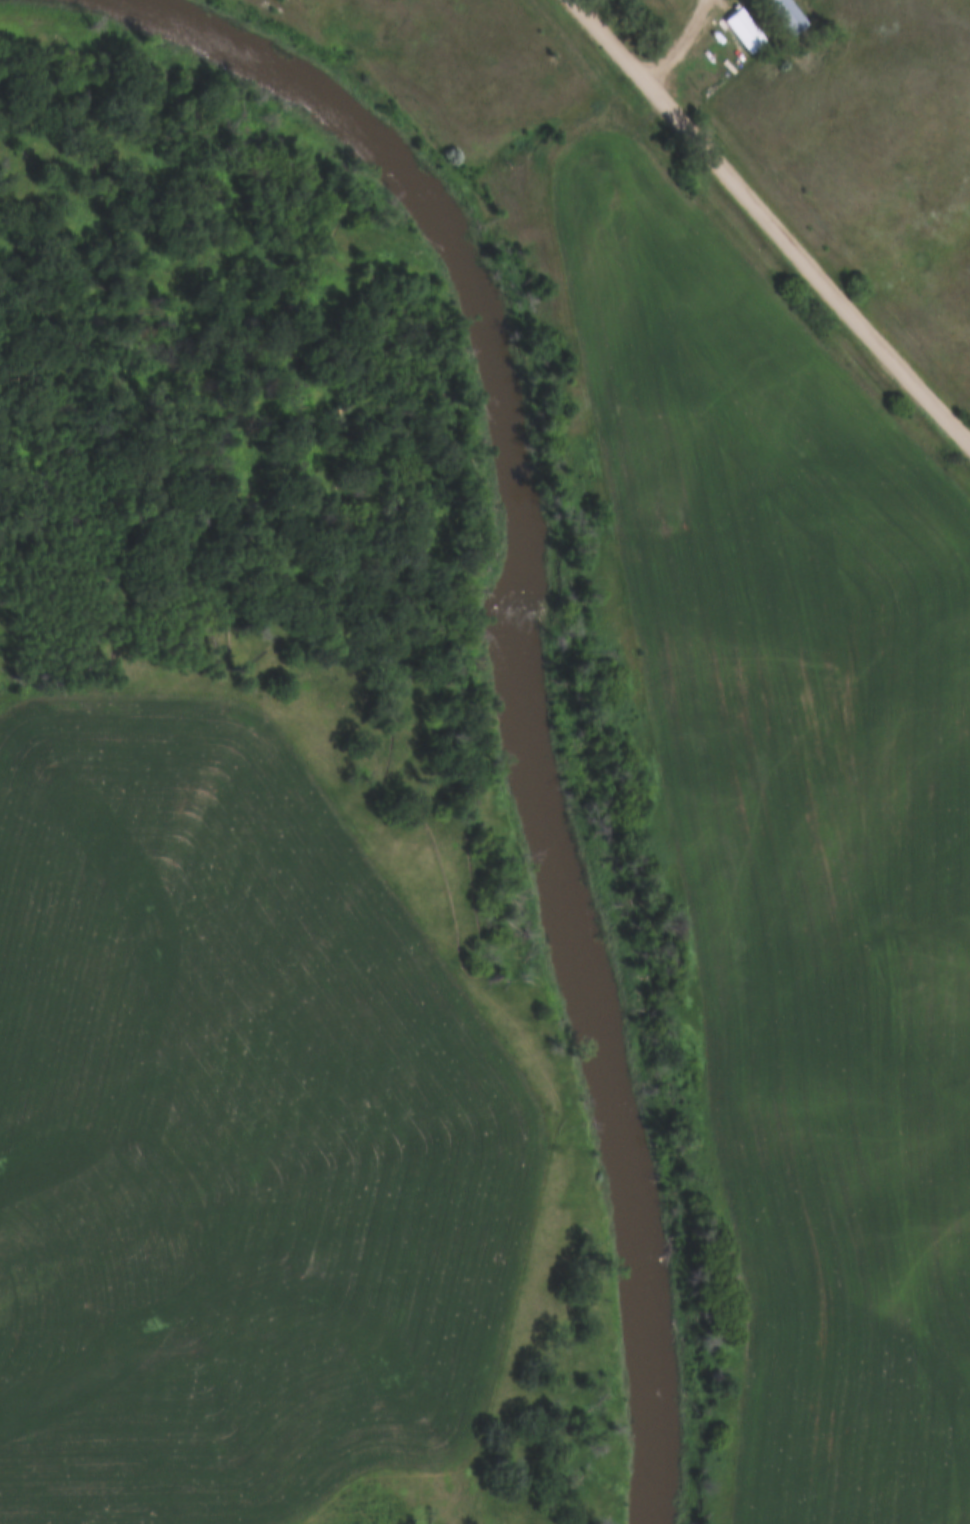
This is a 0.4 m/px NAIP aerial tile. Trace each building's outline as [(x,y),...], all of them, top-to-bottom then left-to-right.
[(779,5),(809,43),(827,29),(804,0),(785,0),(779,5)] [(767,61),(786,47),(760,10),(741,24),(767,61)]
